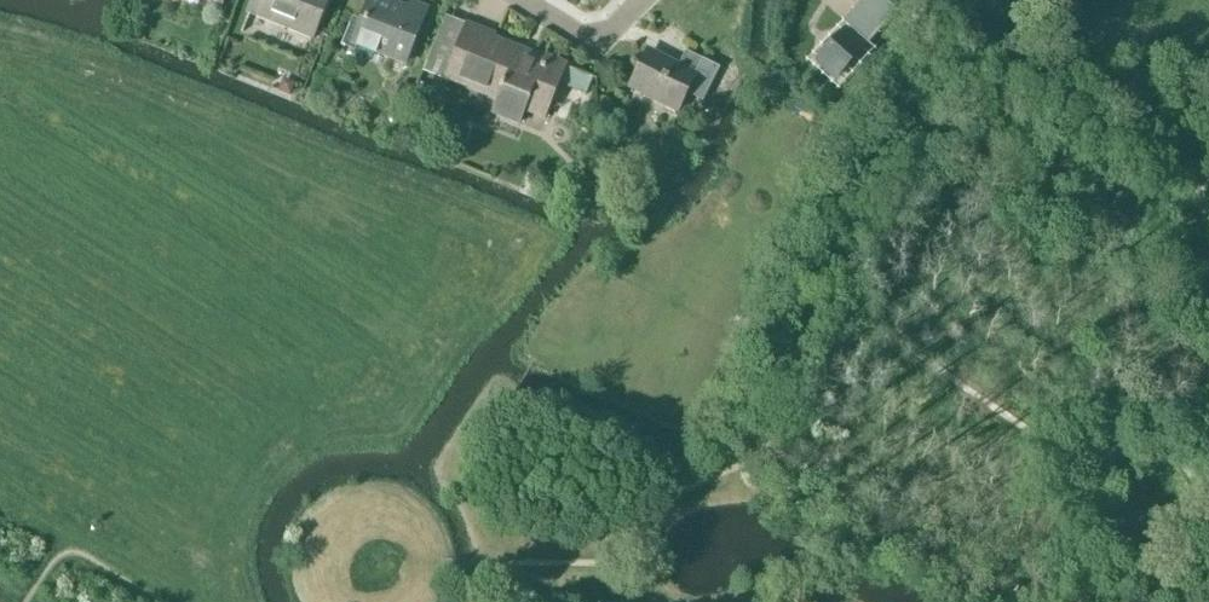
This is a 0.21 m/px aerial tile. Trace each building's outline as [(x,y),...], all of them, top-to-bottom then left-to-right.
[(248,14),(312,39),(327,0),(254,0),(248,14)] [(381,0),(370,0),(361,22),(351,18),(340,46),(355,52),(357,45),(406,64),(428,9),(410,2),(406,10),(381,0)] [(898,12),(885,0),(863,0),(843,22),(868,45),(898,12)] [(541,66),(491,46),(494,36),(445,16),(423,71),(444,79),(439,92),(444,94),(449,81),(497,100),(492,114),(519,125),(525,111),(545,119),(558,85),(586,97),(593,79),(566,68),(566,65),(545,57),(541,66)] [(837,78),(862,50),(843,33),(818,61),(837,78)] [(681,68),(651,53),(633,89),(677,111),(690,85),(706,94),(719,69),(689,53),(681,68)] [(727,97),(742,67),(728,60),(720,76),(718,75),(711,89),(727,97)] [(401,83),(394,98),(408,104),(415,88),(401,83)] [(824,107),(834,96),(825,88),(815,98),(824,107)] [(396,111),(395,111),(393,111),(392,111),(391,111),(390,112),(388,114),(387,116),(387,118),(387,119),(388,121),(389,123),(390,124),(392,125),(394,125),(396,125),(397,125),(399,124),(400,122),(401,121),(402,118),(402,117),(401,116),(401,115),(400,114),(400,113),(398,112),(397,111),(396,111)]
